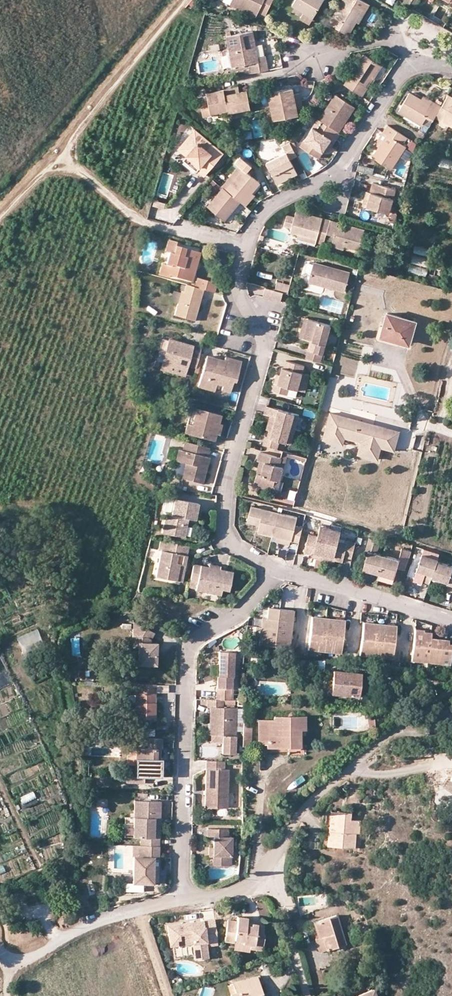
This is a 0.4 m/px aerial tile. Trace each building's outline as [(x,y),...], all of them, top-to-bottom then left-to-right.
[(230,4),(256,16),(258,11),(266,15),(273,0),(232,0),(230,4)] [(292,5),(304,12),(313,17),(323,0),(295,0),(292,5)] [(356,21),(362,10),(365,11),(369,4),(362,0),(342,0),(333,15),(340,20),(336,27),(348,35),(356,21)] [(365,11),(362,10),(356,21),(359,23),(365,11)] [(309,22),(313,17),(304,12),(300,17),(309,22)] [(226,35),(232,65),(250,62),(252,69),(252,72),(269,69),(266,55),(257,56),(252,30),(226,35)] [(368,86),(366,85),(369,80),(371,81),(381,65),(365,55),(351,75),(350,75),(344,83),(362,95),(368,86)] [(381,65),(371,81),(374,83),(384,67),(381,65)] [(333,77),(338,80),(342,74),(337,71),(333,77)] [(250,108),(246,90),(238,92),(237,87),(223,90),(227,110),(228,113),(250,108)] [(292,87),(268,92),(271,106),(301,100),(300,93),(293,94),(292,87)] [(227,110),(223,90),(206,94),(208,102),(200,104),(203,118),(211,116),(211,113),(227,110)] [(432,105),(420,99),(410,92),(399,111),(422,124),(426,117),(432,121),(435,117),(440,106),(433,102),(432,105)] [(435,117),(451,126),(451,96),(448,93),(448,94),(440,106),(435,117)] [(343,126),(340,124),(344,118),(347,119),(355,107),(336,94),(320,119),(339,132),(343,126)] [(432,105),(433,102),(423,96),(420,99),(432,105)] [(301,100),(271,106),(274,119),(297,114),(296,109),(302,107),(301,100)] [(339,132),(320,119),(318,118),(301,145),(319,157),(324,148),(329,151),(336,140),(341,132),(339,132)] [(378,147),(372,156),(391,169),(405,146),(402,144),(407,137),(387,124),(382,132),(386,134),(378,147)] [(224,153),(195,129),(178,147),(187,155),(200,166),(198,169),(205,175),(224,153)] [(386,134),(382,132),(374,144),(378,147),(386,134)] [(402,144),(405,146),(413,151),(416,143),(407,137),(402,144)] [(286,152),(267,162),(277,183),(297,173),(290,159),(297,156),(290,143),(289,142),(282,145),(286,152)] [(200,166),(187,155),(184,159),(197,170),(198,169),(200,166)] [(238,166),(242,169),(226,190),(239,201),(242,204),(252,192),(260,182),(247,172),(251,166),(240,157),(235,163),(238,166)] [(439,167),(451,168),(451,159),(439,158),(439,167)] [(223,188),(226,190),(242,169),(238,166),(222,187),(223,188)] [(220,170),(215,177),(223,182),(227,176),(220,170)] [(218,187),(211,182),(207,187),(214,193),(218,187)] [(372,182),(370,192),(366,206),(373,208),(389,212),(395,188),(372,182)] [(226,190),(223,188),(208,206),(225,219),(239,201),(226,190)] [(242,204),(245,206),(254,195),(252,192),(242,204)] [(156,196),(155,203),(165,205),(167,199),(156,196)] [(387,220),(389,212),(373,208),(372,216),(387,220)] [(327,233),(330,219),(296,211),(294,217),(287,215),(284,225),(292,227),(290,232),(298,234),(317,238),(316,241),(324,243),(327,233)] [(327,233),(334,235),(331,246),(342,248),(343,245),(359,249),(364,228),(345,224),(344,227),(337,225),(338,221),(330,219),(327,233)] [(316,241),(317,238),(298,234),(296,240),(315,245),(316,241)] [(164,250),(167,251),(171,252),(174,244),(175,240),(168,238),(164,250)] [(157,273),(167,276),(167,274),(190,280),(198,251),(174,244),(171,252),(167,251),(164,262),(160,261),(157,273)] [(343,292),(348,272),(313,262),(308,282),(343,292)] [(424,277),(427,270),(411,264),(408,271),(424,277)] [(209,280),(196,277),(194,283),(191,282),(190,285),(207,289),(209,280)] [(215,282),(209,280),(207,289),(213,291),(215,282)] [(288,292),(290,284),(278,281),(276,289),(283,291),(288,292)] [(194,320),(197,307),(196,307),(198,296),(200,296),(202,288),(185,283),(183,291),(180,291),(174,315),(194,320)] [(276,289),(265,286),(263,296),(280,301),(283,291),(276,289)] [(383,326),(381,337),(399,342),(409,345),(415,321),(387,313),(383,326)] [(309,319),(304,318),(299,337),(304,338),(309,319)] [(321,362),(331,325),(309,319),(304,338),(316,342),(315,350),(308,349),(306,357),(321,362)] [(379,325),(376,337),(376,339),(377,340),(379,341),(398,345),(399,342),(381,337),(383,326),(379,325)] [(188,365),(196,367),(200,349),(162,338),(158,353),(165,355),(161,368),(185,374),(188,365)] [(214,390),(216,382),(223,383),(221,389),(230,391),(233,380),(236,381),(242,361),(225,356),(224,360),(222,366),(216,364),(218,358),(206,355),(198,385),(214,390)] [(218,358),(216,364),(222,366),(224,360),(218,358)] [(290,360),(288,367),(284,366),(283,365),(281,373),(278,381),(275,380),(273,389),(287,393),(289,386),(298,388),(302,372),(305,364),(290,360)] [(309,373),(302,372),(298,388),(305,390),(309,373)] [(270,413),(273,414),(269,429),(268,435),(266,434),(263,444),(277,448),(280,439),(291,442),(299,412),(267,403),(264,412),(270,413)] [(196,407),(191,405),(184,431),(189,432),(196,407)] [(213,440),(220,414),(196,407),(189,432),(213,440)] [(349,418),(329,412),(324,431),(360,441),(359,444),(356,454),(376,460),(379,447),(392,451),(394,444),(381,440),(385,428),(372,424),(371,428),(362,425),(361,427),(357,426),(357,424),(348,421),(349,418)] [(398,432),(385,428),(381,440),(394,444),(398,432)] [(360,441),(324,431),(322,439),(341,444),(342,439),(359,444),(360,441)] [(200,467),(202,461),(205,461),(209,447),(184,440),(183,448),(178,446),(176,458),(185,460),(181,475),(202,481),(206,469),(200,467)] [(285,463),(280,462),(282,457),(260,451),(258,460),(266,462),(263,473),(258,472),(255,484),(273,489),(276,477),(281,479),(285,463)] [(266,462),(261,461),(258,472),(263,473),(266,462)] [(189,524),(183,522),(185,516),(191,517),(197,519),(200,502),(176,497),(172,513),(167,512),(163,531),(187,536),(189,524)] [(247,516),(260,519),(259,523),(257,531),(277,535),(290,539),(299,541),(303,525),(295,523),(297,515),(250,504),(247,516)] [(346,542),(338,539),(338,537),(340,529),(320,524),(317,534),(308,532),(304,551),(312,553),(315,551),(324,553),(333,555),(335,558),(343,560),(344,555),(352,557),(356,541),(347,539),(346,542)] [(368,548),(363,566),(394,576),(397,566),(405,569),(411,549),(403,546),(400,557),(378,550),(381,539),(370,536),(366,548),(368,548)] [(158,576),(183,581),(189,545),(165,540),(164,551),(162,550),(158,576)] [(312,553),(313,555),(332,560),(335,558),(333,555),(324,553),(315,551),(312,553)] [(418,568),(425,570),(424,575),(422,579),(431,582),(432,576),(434,571),(441,573),(440,579),(447,581),(447,582),(451,584),(451,563),(437,559),(438,557),(423,552),(418,568)] [(198,580),(201,564),(194,563),(191,579),(189,588),(196,589),(198,580)] [(233,571),(201,564),(198,580),(196,589),(221,594),(222,589),(229,590),(233,571)] [(261,618),(258,644),(289,648),(294,611),(268,608),(266,619),(261,618)] [(344,619),(311,616),(308,650),(340,653),(344,619)] [(137,663),(156,664),(157,642),(149,641),(149,629),(133,621),(133,646),(138,647),(137,663)] [(363,622),(360,655),(392,658),(396,626),(363,622)] [(423,631),(415,630),(411,661),(450,665),(451,645),(448,644),(448,641),(441,641),(441,643),(436,643),(436,640),(430,639),(430,633),(423,632),(423,631)] [(235,651),(219,651),(219,676),(216,676),(216,679),(220,678),(220,684),(219,686),(217,688),(216,689),(215,698),(223,699),(231,699),(232,677),(234,676),(235,651)] [(243,653),(243,663),(258,664),(258,654),(243,653)] [(313,660),(313,668),(325,669),(325,661),(313,660)] [(332,671),(330,694),(358,696),(360,673),(332,671)] [(135,717),(155,718),(156,683),(141,683),(141,691),(136,691),(135,717)] [(209,734),(234,736),(235,708),(222,708),(223,699),(215,698),(207,699),(207,707),(210,708),(209,734)] [(266,743),(266,747),(288,746),(288,748),(300,748),(300,734),(300,729),(304,729),(304,716),(273,717),(273,720),(258,720),(258,743),(266,743)] [(163,738),(147,737),(147,747),(137,747),(135,775),(127,775),(127,782),(144,782),(145,776),(161,776),(162,761),(158,761),(159,756),(159,748),(162,748),(163,738)] [(225,761),(206,761),(204,807),(227,808),(228,769),(225,769),(225,761)] [(159,800),(134,800),(134,836),(141,836),(141,844),(159,845),(159,836),(153,836),(153,817),(159,817),(159,800)] [(351,812),(333,811),(330,845),(355,847),(356,832),(356,828),(360,828),(360,820),(350,819),(351,812)] [(214,838),(214,848),(213,858),(213,864),(231,865),(232,837),(229,836),(229,829),(209,828),(209,837),(214,838)] [(153,881),(153,874),(153,856),(159,856),(159,845),(141,844),(134,844),(133,872),(133,881),(153,881)] [(336,915),(314,923),(318,937),(315,938),(319,950),(345,942),(336,915)] [(225,938),(234,939),(243,941),(243,943),(251,944),(251,947),(263,949),(265,933),(263,933),(265,924),(252,922),(251,925),(247,924),(247,922),(247,917),(237,916),(237,920),(228,919),(225,938)] [(215,944),(215,919),(168,920),(168,940),(190,940),(190,957),(204,957),(204,944),(215,944)] [(173,946),(174,957),(188,956),(188,945),(173,946)] [(259,994),(262,993),(259,983),(255,985),(252,977),(228,984),(232,995),(260,995),(259,994)] [(373,989),(365,992),(361,982),(339,990),(341,995),(376,995),(373,989)]
